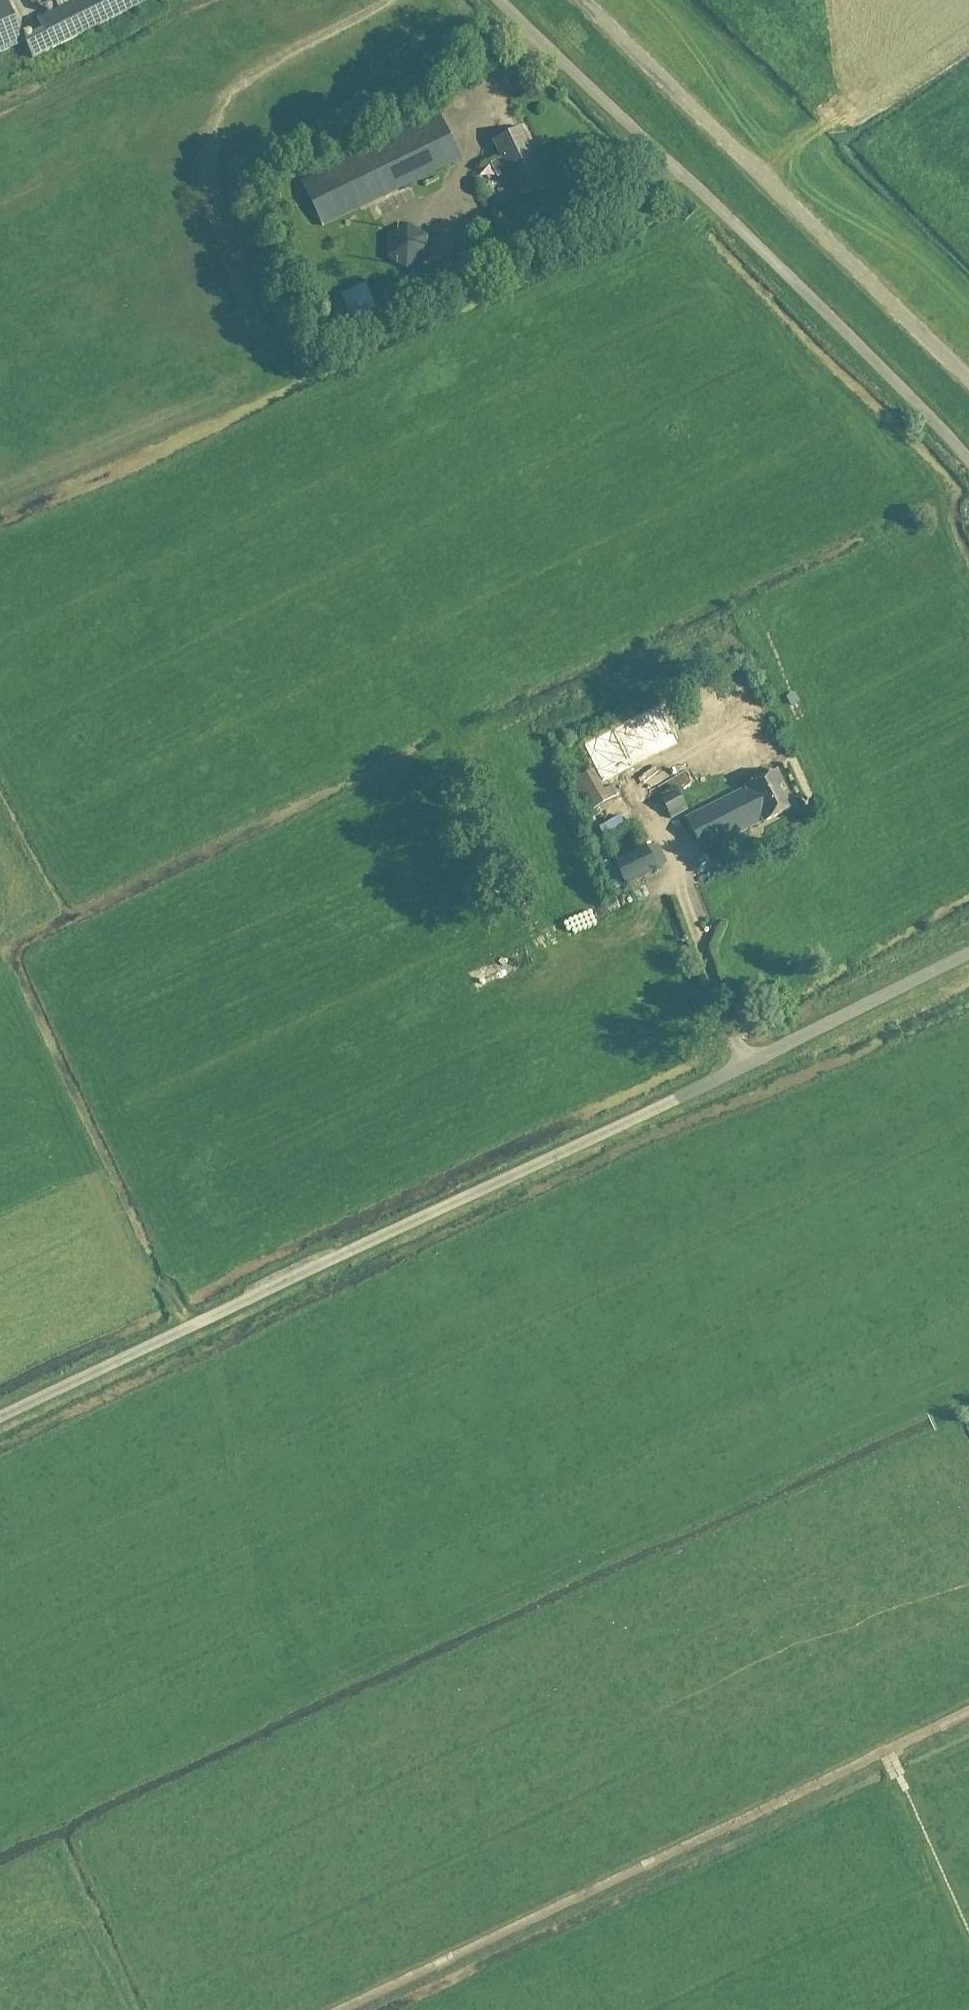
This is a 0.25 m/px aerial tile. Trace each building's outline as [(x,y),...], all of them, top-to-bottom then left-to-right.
[(5,0),(0,0),(0,54),(24,43),(5,0)] [(51,50),(152,0),(53,0),(58,11),(37,21),(51,50)] [(439,117),(313,178),(300,184),(321,227),(371,203),(380,220),(418,202),(410,184),(460,160),(439,117)] [(519,197),(546,184),(520,130),(493,144),(501,160),(490,166),(496,179),(507,173),(519,197)] [(405,226),(386,236),(386,259),(405,272),(426,260),(426,237),(405,226)] [(350,326),(375,317),(365,291),(340,301),(350,326)] [(592,743),(610,779),(639,765),(635,756),(681,733),(668,706),(592,743)] [(702,852),(761,823),(762,824),(794,808),(776,772),(744,789),(744,790),(685,820),(702,852)] [(685,808),(676,793),(659,802),(668,818),(685,808)] [(645,848),(616,862),(627,884),(657,870),(645,848)] [(482,972),(486,986),(498,983),(494,969),(482,972)]
